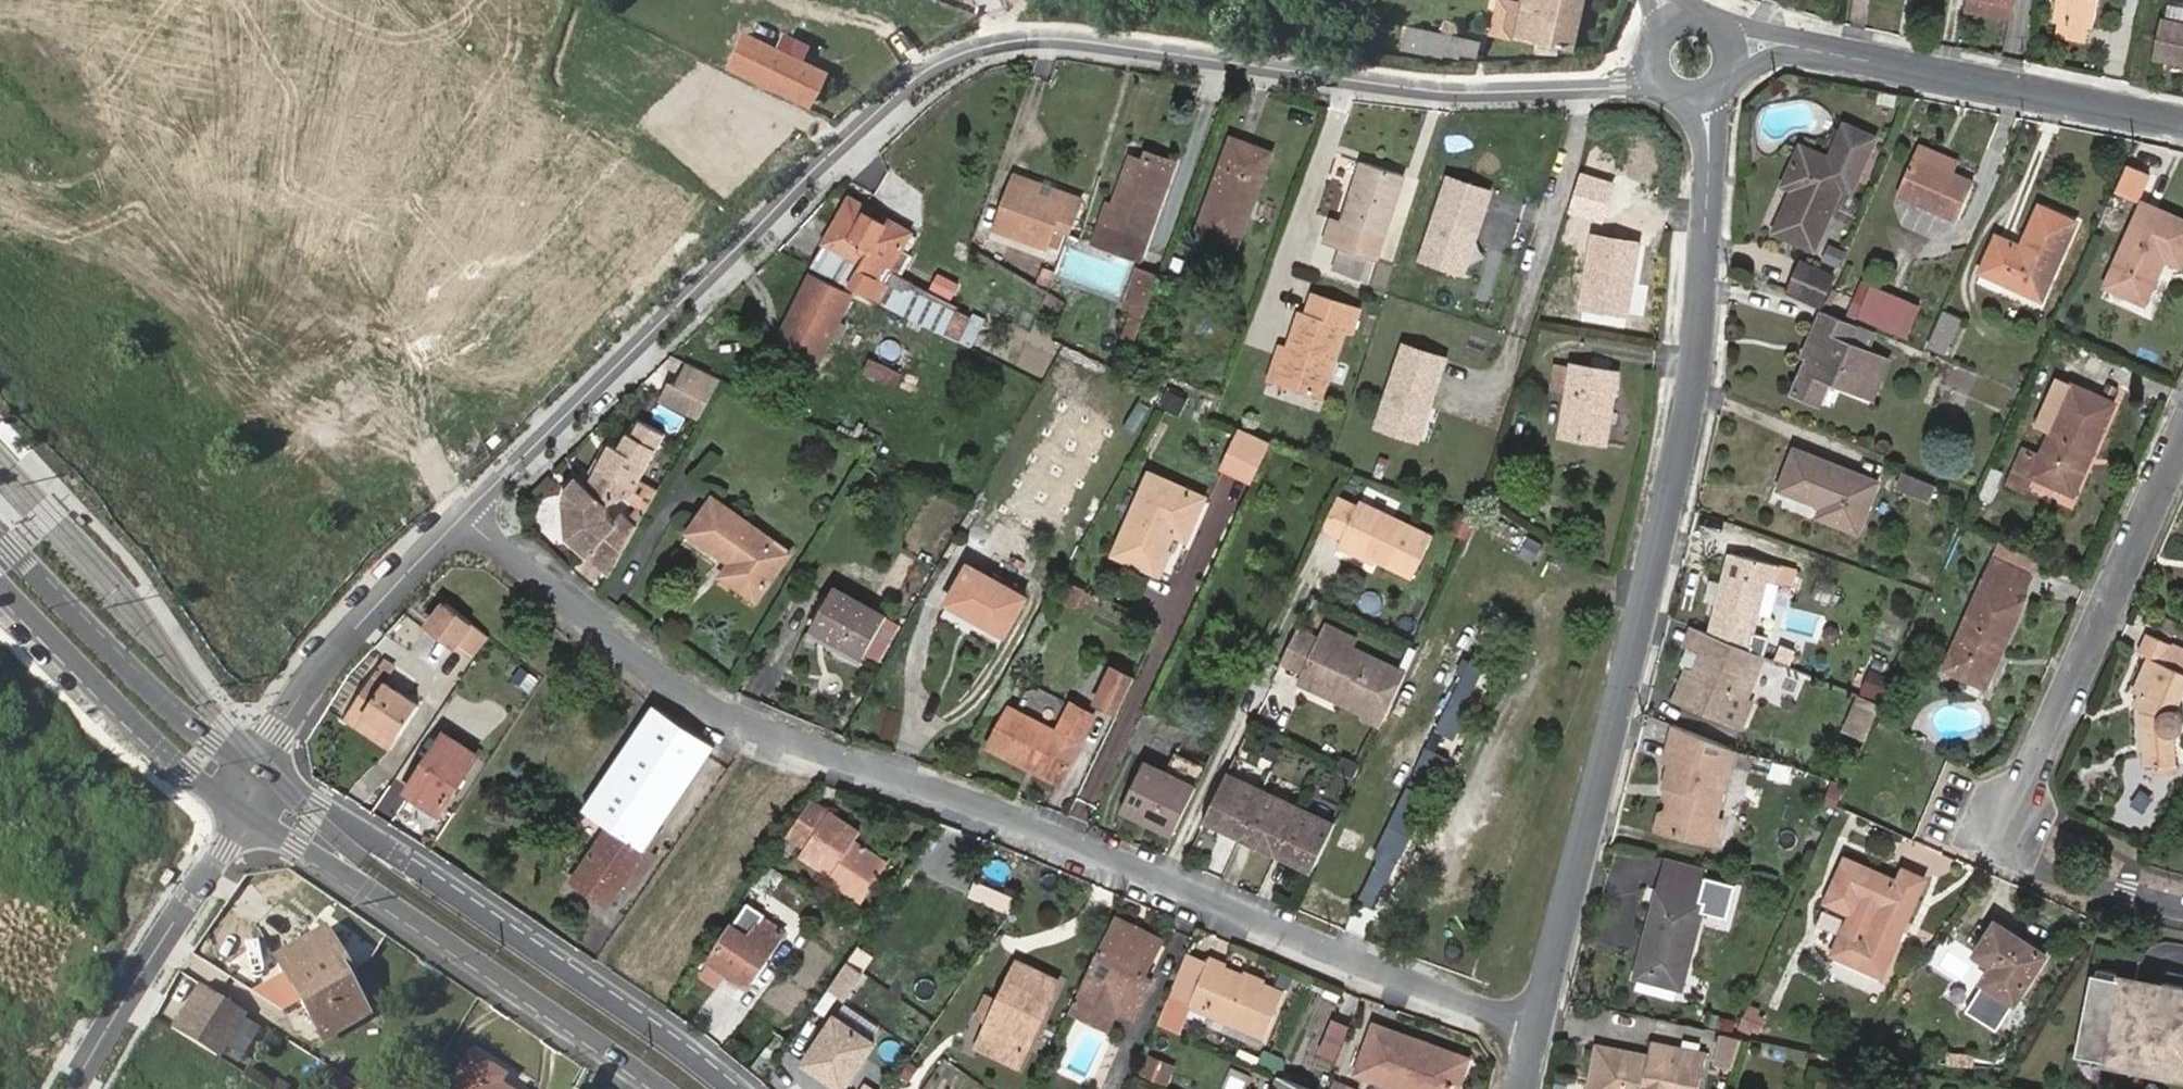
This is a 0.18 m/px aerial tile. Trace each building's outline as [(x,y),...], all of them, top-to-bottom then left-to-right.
[(1486,34),(1572,53),(1584,0),(1520,0),(1519,3),(1508,0),(1494,0),(1486,34)] [(2005,0),(1969,0),(1967,10),(2008,18),(2012,1),(2005,0)] [(2052,20),(2058,22),(2056,34),(2084,40),(2087,28),(2091,29),(2097,0),(2056,0),(2052,20)] [(2156,59),(2182,64),(2182,26),(2163,22),(2156,59)] [(1406,29),(1402,46),(1444,55),(1445,50),(1474,56),(1477,44),(1406,29)] [(742,48),(732,72),(807,105),(818,80),(791,67),(788,69),(742,48)] [(1897,96),(1879,93),(1877,104),(1895,108),(1897,96)] [(1829,160),(1800,147),(1783,185),(1795,191),(1776,231),(1813,248),(1840,187),(1851,192),(1874,138),(1844,125),(1829,160)] [(1233,142),(1198,231),(1239,248),(1274,156),(1233,142)] [(1123,188),(1109,225),(1149,240),(1175,168),(1141,157),(1130,191),(1123,188)] [(1957,220),(1973,184),(1914,157),(1899,193),(1957,220)] [(1366,165),(1344,226),(1333,222),(1326,246),(1348,253),(1341,270),(1364,278),(1371,260),(1379,262),(1405,178),(1366,165)] [(1616,182),(1581,172),(1569,212),(1604,223),(1616,182)] [(1081,206),(1011,181),(994,227),(1043,245),(1053,217),(1074,224),(1081,206)] [(1465,276),(1492,194),(1454,182),(1426,264),(1465,276)] [(864,267),(854,288),(882,302),(893,281),(903,262),(900,261),(915,234),(854,203),(830,250),(841,255),(864,267)] [(2182,255),(2182,223),(2144,205),(2107,286),(2145,303),(2164,260),(2178,266),(2182,255)] [(2040,297),(2074,224),(2039,208),(2022,247),(1999,237),(1984,273),(2040,297)] [(1149,240),(1109,225),(1102,246),(1141,260),(1149,240)] [(1582,306),(1626,314),(1639,243),(1595,235),(1582,306)] [(1820,259),(1838,265),(1843,248),(1824,243),(1820,259)] [(841,255),(830,276),(854,288),(864,267),(841,255)] [(1791,299),(1798,301),(1822,312),(1836,279),(1811,269),(1803,267),(1791,299)] [(1163,280),(1143,273),(1132,301),(1152,308),(1157,296),(1163,280)] [(798,309),(842,331),(856,305),(858,300),(814,278),(798,309)] [(948,337),(961,312),(893,281),(882,302),(948,337)] [(1902,335),(1915,307),(1872,289),(1860,316),(1902,335)] [(1290,343),(1277,377),(1324,394),(1349,326),(1355,328),(1362,309),(1315,292),(1308,310),(1303,308),(1290,343)] [(1149,317),(1152,308),(1132,301),(1129,308),(1149,317)] [(786,332),(830,354),(842,331),(798,309),(786,332)] [(948,337),(964,345),(977,320),(961,312),(948,337)] [(1943,355),(1959,320),(1946,312),(1930,349),(1943,355)] [(1847,344),(1854,326),(1823,313),(1805,353),(1809,356),(1793,393),(1817,404),(1828,378),(1871,397),(1887,362),(1847,344)] [(881,350),(887,340),(888,338),(870,330),(863,341),(881,350)] [(825,364),(830,354),(786,332),(780,342),(825,364)] [(1263,372),(1277,377),(1290,343),(1272,338),(1263,372)] [(908,364),(913,354),(887,340),(881,350),(908,364)] [(874,364),(876,360),(881,350),(863,341),(855,356),(874,364)] [(1157,367),(1162,356),(1144,348),(1140,360),(1157,367)] [(1382,432),(1422,445),(1449,361),(1409,349),(1382,432)] [(876,360),(902,372),(908,364),(881,350),(876,360)] [(908,364),(929,374),(934,365),(913,354),(908,364)] [(925,383),(929,374),(908,364),(902,372),(925,383)] [(693,366),(682,388),(712,403),(722,381),(693,366)] [(1591,407),(1614,411),(1621,375),(1575,369),(1563,440),(1578,442),(1591,407)] [(682,388),(674,384),(665,401),(703,420),(712,403),(682,388)] [(2017,467),(2032,475),(2072,493),(2114,405),(2074,387),(2042,456),(2026,449),(2017,467)] [(1178,414),(1187,398),(1168,388),(1160,404),(1178,414)] [(1608,447),(1614,411),(1591,407),(1578,442),(1608,447)] [(591,489),(608,505),(613,510),(615,508),(630,504),(649,515),(662,494),(643,483),(668,440),(644,426),(635,440),(632,438),(623,454),(614,449),(591,489)] [(1273,444),(1232,427),(1215,465),(1255,482),(1273,444)] [(1858,531),(1877,483),(1795,450),(1779,489),(1823,506),(1819,517),(1858,531)] [(2026,487),(2032,475),(2017,467),(2011,480),(2026,487)] [(1936,502),(1941,487),(1904,472),(1898,487),(1936,502)] [(600,518),(608,505),(591,489),(583,482),(570,494),(567,506),(570,544),(579,550),(600,518)] [(1156,487),(1125,546),(1162,565),(1193,507),(1156,487)] [(1361,499),(1344,491),(1341,498),(1357,506),(1361,499)] [(1357,506),(1341,498),(1326,530),(1341,538),(1338,545),(1378,564),(1411,580),(1433,533),(1361,499),(1357,506)] [(689,535),(708,548),(730,508),(716,499),(689,535)] [(608,505),(600,518),(579,550),(596,565),(619,527),(614,523),(615,508),(613,510),(608,505)] [(730,508),(708,548),(732,566),(723,579),(760,606),(786,569),(769,556),(777,543),(730,508)] [(619,527),(596,565),(613,579),(635,540),(619,527)] [(1517,556),(1532,562),(1541,543),(1526,536),(1517,556)] [(769,556),(786,569),(796,556),(777,543),(769,556)] [(1375,571),(1378,564),(1338,545),(1335,551),(1375,571)] [(1765,581),(1776,583),(1789,586),(1793,569),(1730,554),(1713,625),(1752,635),(1758,611),(1765,581)] [(2020,595),(2028,574),(1993,557),(1942,670),(1979,687),(1994,655),(1997,657),(2023,597),(2020,595)] [(1010,639),(1030,601),(972,568),(950,607),(1010,639)] [(1812,596),(1829,600),(1833,581),(1816,578),(1812,596)] [(1078,608),(1086,590),(1065,580),(1057,599),(1078,608)] [(1768,614),(1776,583),(1765,581),(1758,611),(1768,614)] [(838,592),(815,633),(864,659),(887,619),(838,592)] [(455,646),(470,624),(444,605),(428,627),(455,646)] [(1695,629),(1688,626),(1680,647),(1687,650),(1695,629)] [(1744,700),(1761,656),(1695,629),(1687,650),(1699,655),(1693,672),(1683,668),(1671,701),(1715,718),(1726,693),(1744,700)] [(2176,645),(2150,632),(2140,653),(2151,657),(2135,691),(2141,694),(2136,704),(2143,708),(2142,711),(2146,766),(2177,764),(2177,736),(2180,735),(2182,731),(2182,714),(2178,710),(2182,698),(2182,674),(2166,665),(2176,645)] [(1364,714),(1385,724),(1410,670),(1359,645),(1357,649),(1323,633),(1305,670),(1329,683),(1332,678),(1346,686),(1341,696),(1366,709),(1364,714)] [(2176,645),(2166,665),(2182,674),(2182,649),(2176,645)] [(525,695),(537,680),(518,664),(506,680),(525,695)] [(1093,701),(1114,710),(1130,676),(1108,666),(1093,701)] [(1891,685),(1870,677),(1862,697),(1882,705),(1891,685)] [(359,710),(398,734),(402,737),(422,705),(379,678),(359,710)] [(1733,726),(1744,700),(1726,693),(1715,718),(1733,726)] [(1868,737),(1879,712),(1859,704),(1848,728),(1868,737)] [(402,737),(398,734),(359,710),(350,724),(393,751),(402,737)] [(592,813),(607,823),(676,721),(659,710),(592,813)] [(1000,748),(1048,777),(1064,740),(1020,714),(1000,748)] [(1064,740),(1048,777),(1066,788),(1100,728),(1083,717),(1068,742),(1064,740)] [(676,721),(607,823),(613,828),(577,882),(613,907),(719,749),(676,721)] [(1725,762),(1729,748),(1672,726),(1662,761),(1668,762),(1661,785),(1668,787),(1660,813),(1656,829),(1696,840),(1700,823),(1710,819),(1725,762)] [(484,755),(453,736),(412,795),(443,816),(484,755)] [(1743,754),(1729,748),(1725,762),(1741,766),(1744,754),(1743,754)] [(1200,796),(1211,772),(1187,761),(1177,784),(1200,796)] [(1178,841),(1200,796),(1177,784),(1140,767),(1119,812),(1178,841)] [(1339,822),(1230,770),(1208,817),(1317,870),(1339,822)] [(822,795),(797,832),(811,843),(810,850),(838,870),(834,877),(866,898),(892,859),(862,838),(867,827),(822,795)] [(1649,827),(1656,829),(1660,813),(1653,812),(1649,827)] [(1717,820),(1710,819),(1700,823),(1696,840),(1711,844),(1717,820)] [(1379,845),(1401,851),(1406,832),(1385,826),(1379,845)] [(1374,907),(1397,855),(1380,848),(1357,900),(1374,907)] [(1667,860),(1659,892),(1677,897),(1682,878),(1703,884),(1707,872),(1667,860)] [(1903,871),(1898,883),(1846,861),(1829,902),(1853,913),(1859,900),(1877,907),(1865,935),(1845,927),(1834,953),(1882,976),(1924,879),(1903,871)] [(1677,897),(1659,892),(1637,976),(1641,977),(1678,987),(1681,988),(1702,904),(1698,903),(1703,884),(1682,878),(1677,897)] [(985,885),(980,893),(998,902),(997,904),(1012,911),(1018,900),(985,885)] [(791,934),(805,915),(769,891),(755,911),(791,934)] [(751,991),(791,934),(755,911),(717,967),(751,991)] [(1129,1015),(1138,1019),(1155,982),(1148,978),(1151,971),(1165,942),(1137,929),(1141,921),(1128,915),(1079,1016),(1120,1034),(1129,1015)] [(1169,934),(1141,921),(1137,929),(1165,942),(1169,934)] [(2014,1002),(2044,956),(1998,925),(1978,954),(1994,967),(1985,981),(2014,1002)] [(331,958),(340,952),(326,928),(274,958),(323,1040),(371,1013),(350,982),(347,983),(331,958)] [(356,978),(340,952),(331,958),(347,983),(350,982),(356,978)] [(1211,970),(1189,961),(1170,1006),(1193,1015),(1211,970)] [(1022,965),(1004,1005),(994,1027),(984,1050),(1027,1072),(1066,986),(1022,965)] [(1286,999),(1211,970),(1193,1015),(1270,1043),(1286,999)] [(1148,978),(1155,982),(1158,974),(1151,971),(1148,978)] [(2089,976),(2074,1058),(2182,1079),(2182,994),(2089,976)] [(1678,987),(1641,977),(1638,989),(1674,998),(1678,987)] [(205,990),(177,1032),(222,1059),(250,1018),(205,990)] [(994,1027),(1004,1005),(989,999),(980,1021),(994,1027)] [(1735,1027),(1757,1035),(1766,1012),(1744,1004),(1735,1027)] [(1290,1061),(1337,1067),(1344,1012),(1315,1008),(1310,1047),(1292,1045),(1290,1061)] [(841,1020),(810,1066),(842,1088),(849,1088),(878,1045),(841,1020)] [(1466,1061),(1379,1031),(1362,1080),(1388,1088),(1413,1088),(1414,1085),(1426,1088),(1455,1088),(1466,1061)] [(1718,1051),(1647,1038),(1642,1056),(1614,1050),(1606,1088),(1710,1088),(1718,1051)] [(1262,1050),(1259,1062),(1282,1068),(1285,1056),(1262,1050)] [(503,1085),(508,1075),(474,1053),(452,1088),(508,1088),(503,1085)] [(1167,1064),(1148,1057),(1141,1076),(1159,1083),(1167,1064)] [(1466,1061),(1455,1088),(1470,1088),(1478,1065),(1466,1061)] [(1244,1080),(1230,1075),(1224,1088),(1241,1088),(1244,1080)] [(1282,1079),(1278,1088),(1306,1088),(1282,1079)] [(1358,1087),(1336,1079),(1332,1088),(1358,1088),(1358,1087)]
